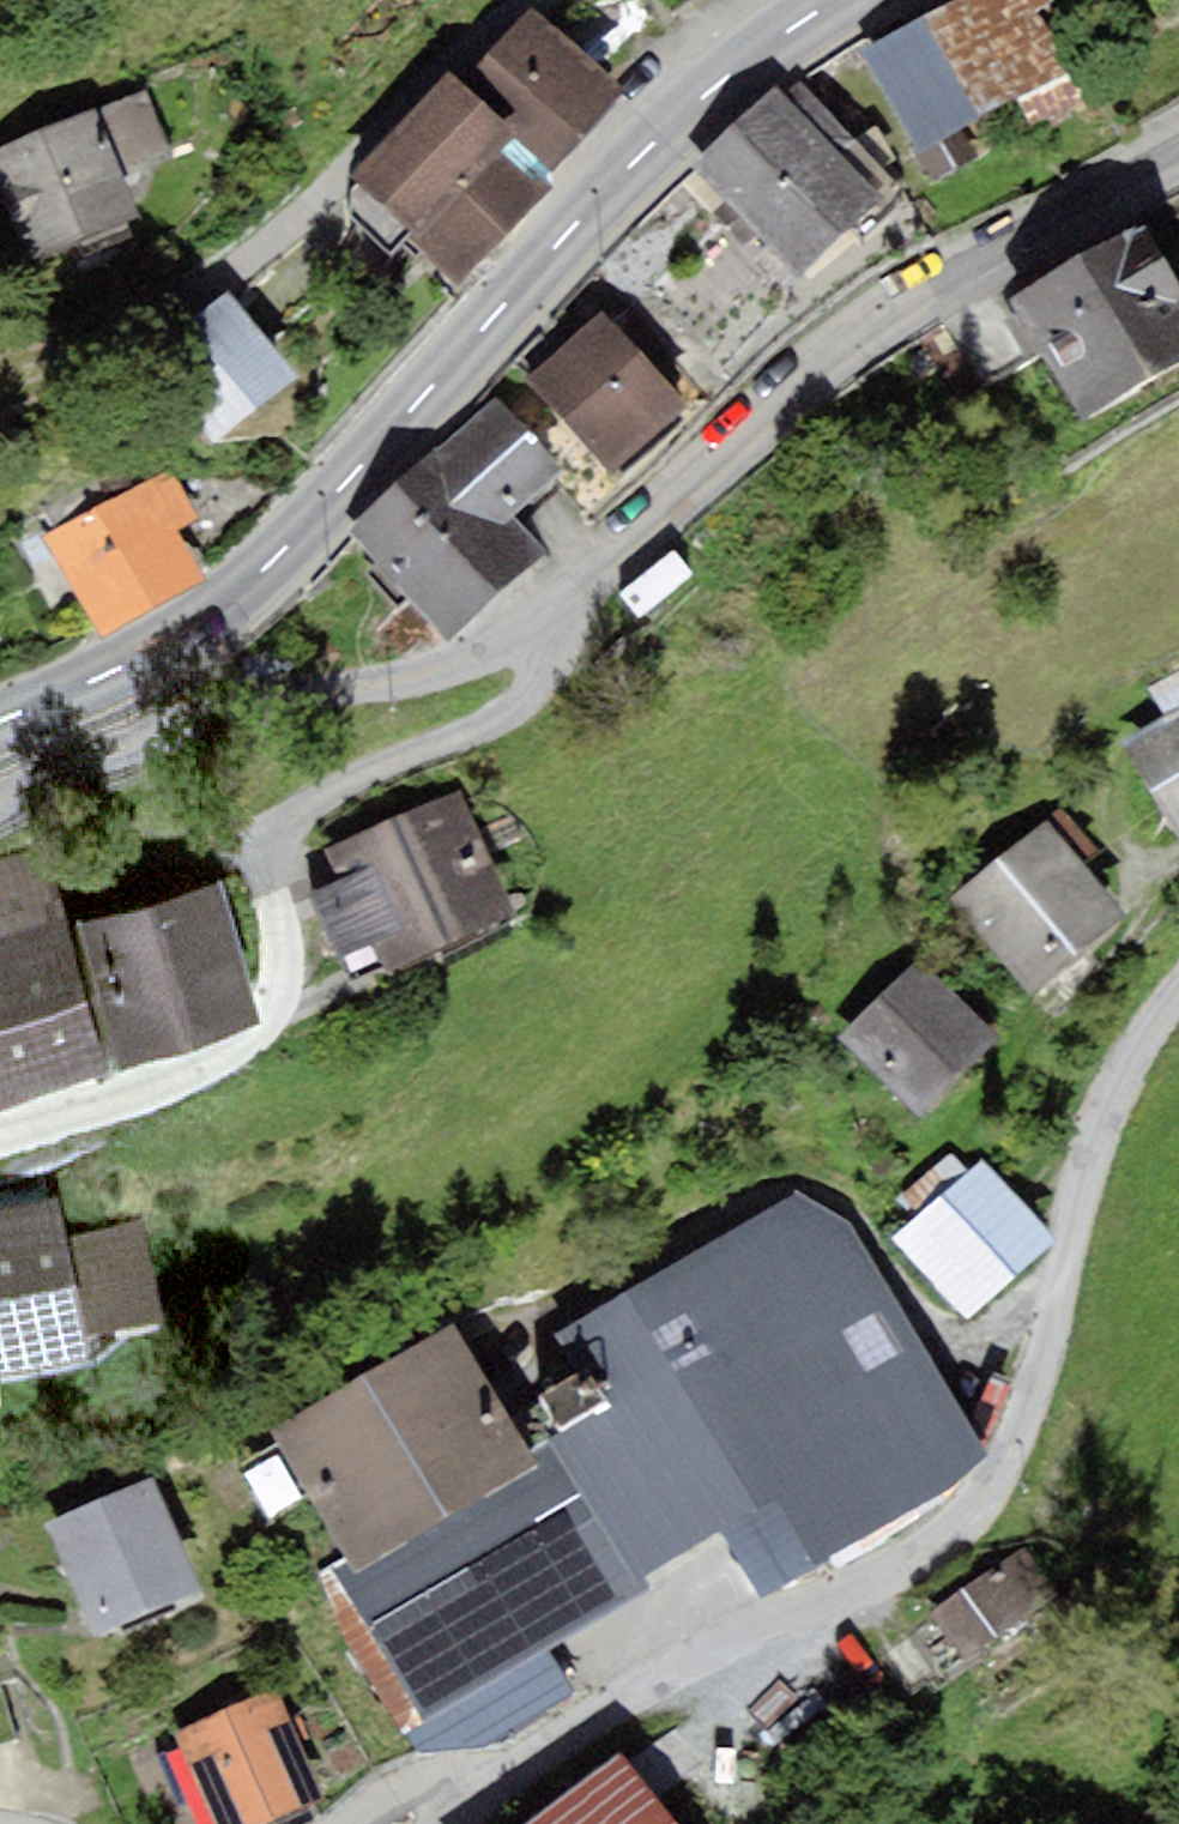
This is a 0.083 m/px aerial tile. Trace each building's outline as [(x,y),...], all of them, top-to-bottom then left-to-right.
[(1068,70),(1036,12),(1054,0),(960,0),(864,53),(919,153),(963,128),(1068,70)] [(625,93),(532,6),(459,83),(516,136),(552,170),(625,93)] [(448,72),(348,178),(461,283),(546,194),(501,152),(516,136),(459,83),(448,72)] [(769,85),(689,164),(799,275),(895,179),(798,81),(782,97),(769,85)] [(0,152),(0,189),(30,262),(144,216),(126,174),(172,155),(146,92),(0,152)] [(963,128),(919,153),(934,179),(978,155),(963,128)] [(1178,365),(1178,272),(1148,218),(1011,295),(1021,312),(1044,352),(1082,420),(1178,365)] [(215,446),(297,377),(226,293),(144,362),(215,446)] [(611,475),(689,405),(604,311),(527,381),(611,475)] [(1025,362),(1044,352),(1021,312),(1003,322),(1025,362)] [(498,399),(346,529),(447,646),(550,557),(515,517),(564,475),(498,399)] [(42,537),(102,638),(205,577),(177,530),(197,518),(167,469),(42,537)] [(1178,707),(1178,671),(1150,689),(1166,715),(1178,707)] [(1166,715),(1118,744),(1178,843),(1178,707),(1166,715)] [(461,789),(324,850),(338,882),(309,894),(337,959),(366,946),(379,976),(517,915),(461,789)] [(1063,807),(1047,820),(1082,863),(1098,850),(1063,807)] [(1028,995),(1126,918),(1082,863),(1047,820),(949,897),(1028,995)] [(38,845),(0,856),(0,1114),(110,1077),(38,845)] [(221,883),(76,925),(117,1068),(262,1026),(221,883)] [(924,1117),(999,1038),(913,957),(838,1036),(924,1117)] [(899,1202),(913,1217),(967,1168),(953,1153),(899,1202)] [(969,1320),(1057,1240),(980,1157),(967,1168),(913,1217),(892,1237),(969,1320)] [(851,1226),(795,1193),(554,1337),(599,1410),(549,1441),(637,1578),(723,1533),(760,1597),(951,1486),(987,1454),(851,1226)] [(56,1200),(0,1212),(0,1382),(90,1363),(84,1336),(63,1235),(56,1200)] [(63,1235),(84,1336),(163,1319),(142,1219),(63,1235)] [(357,1574),(538,1468),(529,1453),(451,1322),(270,1429),(348,1559),(357,1574)] [(648,1587),(637,1578),(549,1441),(529,1453),(538,1468),(357,1574),(348,1559),(331,1570),(426,1722),(547,1648),(648,1587)] [(202,1591),(152,1478),(47,1524),(96,1637),(202,1591)] [(1024,1550),(929,1614),(962,1662),(1057,1598),(1024,1550)] [(574,1692),(547,1648),(426,1722),(400,1735),(415,1755),(493,1746),(574,1692)] [(174,1733),(214,1823),(266,1823),(326,1798),(278,1687),(174,1733)] [(524,1823),(677,1823),(621,1750),(524,1823)]
